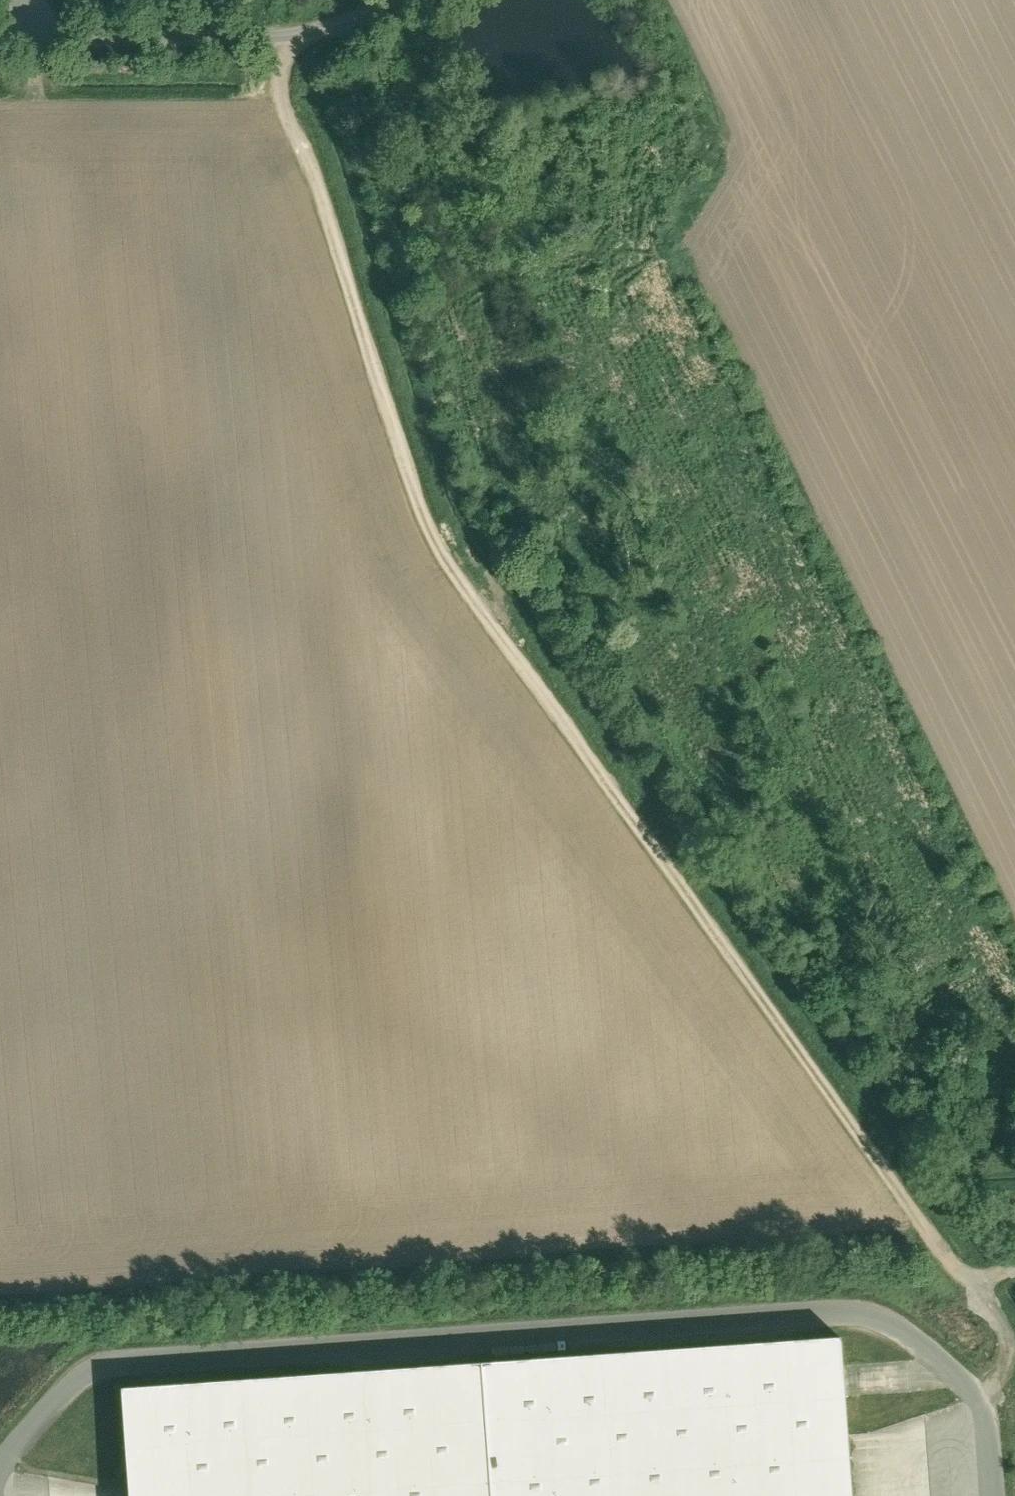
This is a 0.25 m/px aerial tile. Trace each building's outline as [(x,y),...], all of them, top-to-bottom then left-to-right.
[(125,1393),(132,1495),(862,1495),(852,1347),(125,1393)]
